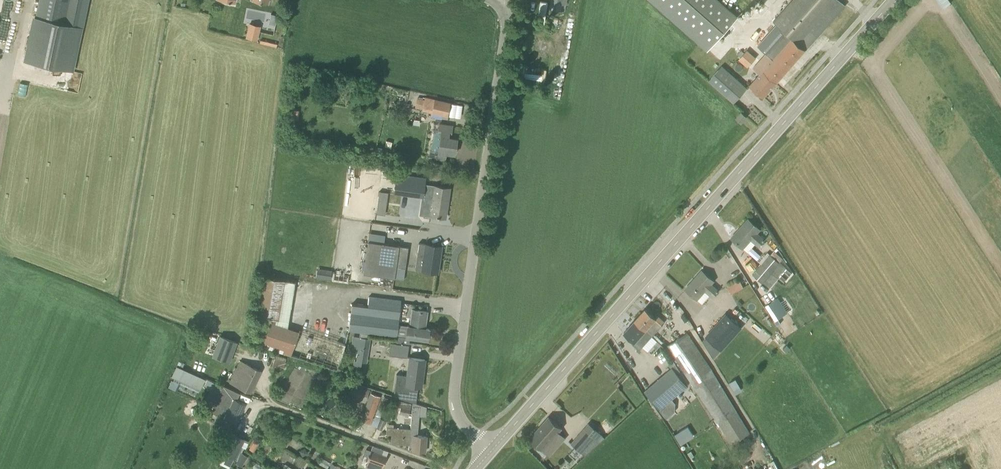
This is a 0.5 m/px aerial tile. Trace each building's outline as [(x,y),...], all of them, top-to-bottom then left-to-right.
[(35,18),(33,17),(23,61),(74,72),(74,71),(89,0),(39,0),(35,18)] [(561,11),(565,11),(567,0),(551,0),(549,9),(561,11)] [(717,0),(652,0),(708,50),(737,18),(717,0)] [(763,97),(805,50),(845,5),(840,0),(793,0),(773,22),(784,32),(752,68),(760,74),(750,85),(763,97)] [(260,27),(249,24),(246,37),(257,40),(260,27)] [(747,50),(743,54),(752,62),(756,58),(747,50)] [(722,66),(708,81),(726,97),(740,82),(722,66)] [(526,76),(526,81),(540,83),(541,73),(540,73),(531,72),(530,74),(527,74),(526,76)] [(422,110),(431,112),(434,99),(425,97),(424,99),(419,98),(416,107),(422,109),(422,110)] [(449,103),(434,99),(431,112),(446,116),(449,103)] [(741,113),(737,118),(741,122),(746,117),(741,113)] [(457,138),(448,137),(449,134),(451,135),(452,126),(439,124),(434,123),(433,132),(431,150),(430,150),(429,157),(445,160),(446,153),(455,154),(457,138)] [(450,188),(434,186),(430,215),(445,218),(450,188)] [(378,191),(375,212),(386,214),(389,192),(378,191)] [(757,233),(760,230),(748,219),(731,238),(743,249),(750,240),(757,247),(764,240),(757,233)] [(409,247),(368,241),(363,273),(394,277),(396,266),(405,268),(409,247)] [(415,269),(437,272),(441,246),(419,243),(415,269)] [(770,255),(770,254),(752,274),(762,283),(763,282),(770,288),(773,285),(780,276),(782,278),(789,270),(787,268),(783,265),(785,262),(782,259),(783,257),(774,250),(770,255)] [(332,270),(325,269),(324,278),(331,279),(332,270)] [(713,297),(718,290),(711,283),(713,280),(702,271),(685,289),(697,300),(705,290),(713,297)] [(283,325),(295,283),(268,275),(249,343),(308,360),(309,356),(338,363),(344,341),(297,328),(297,329),(283,325)] [(727,287),(731,294),(744,287),(739,279),(727,287)] [(408,345),(409,338),(406,337),(398,336),(399,325),(402,300),(368,296),(367,306),(352,304),(348,330),(348,332),(396,337),(395,343),(408,345)] [(778,298),(765,305),(774,321),(791,311),(786,302),(782,304),(778,298)] [(406,337),(428,340),(429,329),(425,328),(427,311),(412,309),(410,326),(399,325),(398,336),(406,337)] [(652,336),(659,328),(665,322),(657,316),(655,318),(645,309),(634,321),(652,337),(652,336)] [(741,328),(726,314),(706,337),(721,350),(741,328)] [(652,336),(652,337),(634,321),(624,332),(635,342),(633,344),(640,350),(642,347),(647,352),(653,346),(657,349),(661,344),(652,336)] [(667,346),(672,355),(736,450),(743,445),(739,440),(750,433),(719,381),(687,333),(667,346)] [(229,363),(236,342),(220,336),(212,356),(229,363)] [(357,353),(356,361),(354,361),(353,368),(357,369),(358,361),(365,362),(368,338),(355,337),(353,352),(357,353)] [(391,342),(389,354),(407,357),(408,345),(395,343),(391,342)] [(280,370),(281,367),(283,367),(286,359),(276,356),(276,358),(274,357),(272,368),(280,370)] [(396,375),(394,394),(396,394),(395,396),(413,402),(415,403),(417,387),(421,387),(425,360),(409,358),(406,377),(396,375)] [(261,371),(246,363),(240,361),(229,382),(251,393),(261,371)] [(176,365),(171,376),(200,389),(205,379),(176,365)] [(676,404),(672,399),(687,386),(672,368),(644,391),(660,409),(667,419),(675,412),(676,404)] [(245,404),(236,399),(239,393),(223,385),(211,411),(236,423),(245,404)] [(369,391),(353,386),(349,399),(365,404),(369,391)] [(381,397),(371,393),(361,420),(371,424),(381,397)] [(380,418),(388,399),(383,398),(376,416),(380,418)] [(399,413),(409,416),(411,404),(399,401),(397,407),(400,407),(399,413)] [(409,449),(410,450),(414,406),(412,406),(410,429),(393,427),(393,424),(387,423),(386,434),(392,434),(391,443),(409,444),(409,449)] [(414,406),(410,450),(412,450),(425,451),(426,436),(418,435),(420,407),(414,406)] [(562,428),(549,416),(529,439),(542,450),(554,437),(562,428)] [(380,418),(376,428),(381,430),(385,421),(380,418)] [(606,421),(596,431),(603,437),(612,428),(606,421)] [(585,457),(605,440),(588,425),(570,445),(585,457)] [(673,434),(679,444),(693,436),(687,425),(673,434)] [(234,458),(243,439),(231,433),(222,452),(234,458)] [(220,435),(217,441),(223,444),(226,437),(220,435)] [(287,447),(290,441),(285,438),(282,444),(287,447)] [(253,453),(259,444),(254,441),(248,450),(253,453)] [(308,454),(305,448),(299,451),(302,457),(308,454)] [(371,450),(367,459),(383,465),(386,456),(371,450)] [(241,468),(245,461),(239,457),(235,464),(241,468)]
